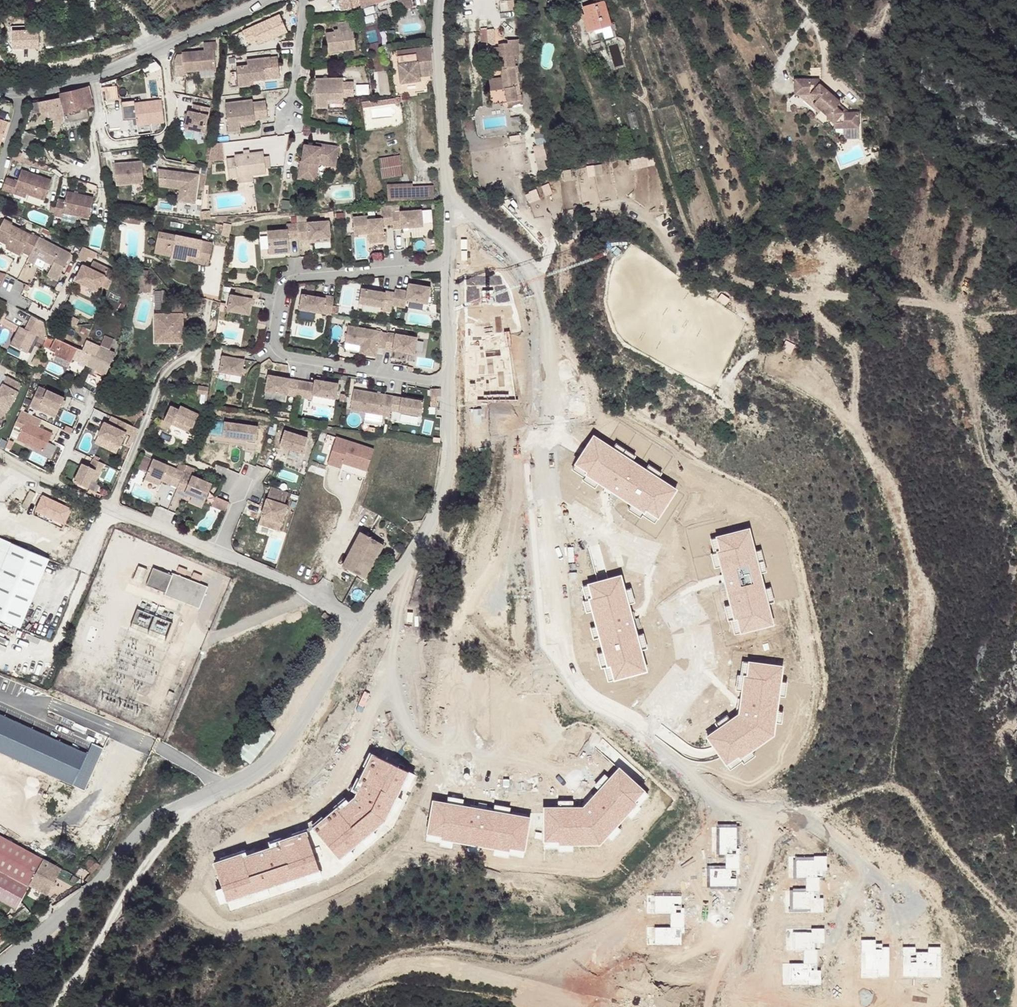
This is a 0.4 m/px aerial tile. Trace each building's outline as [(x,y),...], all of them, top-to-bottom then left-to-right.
[(339,10),(359,6),(359,5),(358,1),(358,0),(338,0),(339,10)] [(591,0),(591,2),(593,2),(599,25),(595,26),(598,38),(608,35),(621,31),(614,0),(592,0),(591,0)] [(284,11),(247,27),(252,39),(261,36),(262,39),(270,36),(271,38),(292,28),(284,11)] [(338,33),(326,34),(328,53),(356,49),(353,21),(336,23),(338,33)] [(21,48),(48,48),(47,28),(21,29),(21,48)] [(483,33),(477,34),(479,48),(484,47),(486,47),(483,33)] [(610,43),(608,35),(598,38),(601,45),(610,43)] [(505,41),(506,43),(509,59),(512,59),(512,57),(517,56),(513,40),(505,41)] [(201,51),(179,52),(179,54),(173,54),(170,60),(171,75),(181,75),(180,72),(212,70),(211,50),(213,50),(213,43),(200,43),(201,51)] [(506,43),(497,44),(501,69),(513,66),(515,66),(513,58),(512,59),(509,59),(506,43)] [(429,48),(391,53),(392,62),(429,56),(429,48)] [(232,68),(233,73),(236,88),(247,86),(246,81),(249,81),(277,76),(273,56),(243,61),(244,67),(232,68)] [(417,82),(417,78),(419,73),(430,71),(429,61),(429,56),(392,62),(393,66),(396,66),(399,85),(417,82)] [(513,66),(501,69),(503,77),(505,76),(514,74),(513,66)] [(233,73),(226,73),(227,89),(236,88),(233,73)] [(514,74),(505,76),(506,84),(515,82),(514,74)] [(339,81),(311,84),(315,113),(327,111),(326,107),(326,104),(341,102),(341,98),(351,97),(350,83),(339,84),(339,81)] [(517,95),(515,82),(506,84),(508,88),(504,88),(507,102),(522,100),(522,94),(517,95)] [(116,84),(105,85),(106,105),(118,104),(116,84)] [(796,99),(808,99),(815,105),(811,108),(819,115),(825,121),(824,122),(831,128),(841,128),(841,133),(857,133),(857,118),(846,119),(841,118),(833,113),(836,111),(838,108),(817,89),(809,89),(809,84),(793,84),(792,98),(796,99)] [(75,91),(60,95),(62,104),(65,114),(92,105),(90,96),(92,95),(89,85),(75,91)] [(60,95),(29,101),(27,109),(62,104),(60,95)] [(817,118),(819,115),(811,108),(815,105),(808,99),(796,99),(817,118)] [(160,100),(126,103),(129,129),(138,129),(137,123),(147,122),(161,121),(160,100)] [(251,101),(224,104),(227,133),(239,131),(239,126),(238,122),(253,120),(266,118),(264,101),(251,103),(251,101)] [(92,105),(65,114),(68,124),(94,115),(92,105)] [(208,109),(192,105),(191,113),(187,113),(183,130),(203,134),(208,109)] [(846,119),(836,111),(833,113),(841,118),(846,119)] [(2,141),(9,122),(0,119),(0,141),(2,141)] [(314,148),(302,147),(301,162),(299,162),(298,180),(313,182),(314,165),(319,165),(319,161),(336,163),(337,146),(320,144),(319,149),(314,148)] [(234,159),(225,160),(228,179),(236,177),(252,175),(265,173),(265,171),(263,160),(262,152),(234,156),(234,159)] [(398,156),(378,158),(381,178),(400,176),(398,156)] [(139,163),(112,163),(113,185),(141,184),(139,163)] [(604,164),(591,165),(592,175),(605,174),(604,164)] [(17,178),(6,174),(3,183),(2,187),(14,191),(15,187),(45,196),(51,176),(21,166),(17,178)] [(196,173),(155,169),(156,187),(177,188),(182,188),(181,201),(194,202),(196,173)] [(252,175),(236,177),(237,183),(252,181),(252,175)] [(412,184),(387,185),(388,200),(413,199),(412,186),(412,184)] [(412,186),(413,199),(434,198),(433,185),(412,186)] [(65,200),(58,198),(54,214),(62,216),(63,212),(88,218),(93,197),(67,191),(65,200)] [(367,215),(352,216),(353,234),(364,233),(364,231),(367,230),(368,233),(368,242),(385,241),(384,231),(382,231),(381,224),(391,224),(391,212),(390,205),(380,206),(380,218),(367,219),(367,215)] [(420,210),(391,212),(391,224),(392,228),(421,226),(420,210)] [(5,217),(0,226),(0,239),(7,243),(5,247),(16,253),(18,248),(22,251),(30,254),(28,259),(36,263),(38,257),(40,254),(54,260),(51,265),(48,273),(58,278),(71,254),(39,237),(39,235),(32,232),(31,234),(11,224),(12,221),(5,217)] [(328,220),(297,222),(298,236),(298,239),(330,237),(328,220)] [(298,236),(297,222),(286,223),(287,229),(266,230),(268,253),(289,252),(288,237),(298,236)] [(233,224),(226,223),(224,232),(226,235),(231,236),(233,224)] [(214,240),(159,231),(155,252),(172,255),(172,257),(189,260),(190,253),(212,258),(214,240)] [(54,260),(40,254),(38,257),(51,265),(54,260)] [(88,272),(80,269),(74,284),(95,294),(98,288),(99,285),(108,289),(114,274),(91,264),(88,272)] [(152,271),(144,269),(142,279),(150,281),(152,271)] [(150,281),(142,279),(139,289),(154,292),(156,282),(150,281)] [(407,290),(395,288),(392,304),(405,306),(406,299),(427,302),(430,286),(409,282),(407,290)] [(219,293),(219,284),(207,284),(207,293),(219,293)] [(253,289),(237,287),(235,295),(231,295),(228,310),(250,314),(253,289)] [(385,291),(361,287),(358,301),(382,305),(382,309),(391,310),(392,304),(394,291),(385,290),(385,291)] [(159,291),(160,312),(169,311),(168,291),(159,291)] [(330,314),(333,296),(324,294),(324,297),(301,293),(299,308),(322,312),(330,314)] [(174,315),(161,316),(162,343),(189,342),(188,317),(192,317),(191,304),(174,305),(174,315)] [(31,315),(26,324),(37,331),(42,321),(31,315)] [(43,321),(42,321),(37,331),(35,334),(44,335),(43,321)] [(37,331),(26,324),(24,328),(35,334),(37,331)] [(357,342),(360,343),(364,344),(362,353),(375,355),(379,330),(348,324),(345,340),(357,342)] [(24,328),(19,325),(9,343),(26,352),(35,334),(24,328)] [(416,336),(387,331),(384,347),(413,353),(416,336)] [(94,343),(86,364),(106,371),(114,351),(110,349),(114,339),(104,335),(100,345),(94,343)] [(81,348),(54,337),(52,340),(48,348),(54,350),(53,353),(71,361),(72,357),(86,364),(94,343),(85,339),(81,348)] [(223,347),(219,371),(241,375),(245,350),(223,347)] [(41,371),(36,369),(33,376),(38,378),(41,371)] [(11,412),(25,384),(0,371),(0,407),(11,412)] [(87,372),(81,384),(89,389),(95,393),(102,379),(87,372)] [(268,374),(265,390),(286,393),(295,395),(298,379),(268,374)] [(338,383),(315,379),(312,393),(335,398),(338,383)] [(207,387),(195,385),(193,392),(205,395),(207,387)] [(37,386),(28,406),(53,417),(62,398),(37,386)] [(392,396),(353,389),(349,409),(389,416),(390,409),(392,396)] [(423,400),(392,396),(390,409),(420,414),(423,400)] [(176,408),(168,404),(161,418),(187,430),(196,412),(177,404),(176,408)] [(132,426),(116,418),(112,426),(101,421),(95,434),(117,444),(123,432),(128,434),(132,426)] [(245,423),(221,420),(219,434),(243,437),(245,423)] [(24,421),(16,439),(42,451),(51,433),(24,421)] [(304,437),(281,429),(276,444),(299,452),(304,437)] [(679,491),(593,436),(572,469),(657,524),(679,491)] [(379,451),(340,439),(333,465),(347,470),(348,465),(372,473),(379,451)] [(103,460),(92,455),(88,463),(81,459),(72,476),(84,483),(94,466),(98,468),(103,460)] [(169,482),(175,466),(151,457),(143,477),(158,483),(160,478),(169,482)] [(182,469),(175,489),(183,493),(184,490),(204,498),(211,480),(182,469)] [(270,482),(266,495),(283,500),(287,487),(270,482)] [(35,491),(25,508),(32,512),(42,495),(35,491)] [(37,514),(68,526),(76,506),(45,494),(37,514)] [(287,501),(266,495),(258,520),(279,526),(287,501)] [(218,497),(215,506),(227,510),(231,501),(218,497)] [(775,625),(749,529),(713,538),(739,634),(775,625)] [(384,543),(361,531),(342,563),(365,577),(384,543)] [(18,627),(48,558),(0,537),(0,619),(18,627)] [(153,570),(147,586),(172,595),(171,599),(199,609),(207,587),(179,577),(179,578),(153,570)] [(648,673),(621,575),(584,585),(611,683),(648,673)] [(738,715),(707,738),(729,768),(775,736),(784,667),(746,662),(738,715)] [(0,710),(0,750),(72,780),(87,747),(0,710)] [(244,757),(250,762),(274,732),(260,720),(236,750),(239,754),(237,757),(240,761),(244,757)] [(315,831),(340,859),(384,822),(408,773),(375,756),(355,798),(315,831)] [(583,808),(543,808),(544,846),(600,846),(645,792),(619,768),(583,808)] [(531,819),(433,801),(426,838),(524,856),(531,819)] [(716,868),(716,885),(737,885),(737,868),(739,868),(739,853),(737,853),(737,827),(719,827),(719,854),(729,854),(729,868),(716,868)] [(0,833),(0,868),(1,868),(0,871),(0,901),(16,910),(31,885),(45,858),(0,833)] [(215,868),(227,902),(319,871),(308,836),(215,868)] [(82,863),(91,872),(99,863),(91,855),(82,863)] [(827,856),(814,856),(814,860),(796,860),(796,877),(806,877),(806,891),(792,891),(793,908),(810,908),(810,912),(824,912),(824,901),(819,901),(819,877),(823,877),(823,867),(827,867),(827,856)] [(62,868),(45,858),(31,885),(48,893),(62,868)] [(655,927),(655,944),(681,944),(681,927),(684,927),(684,912),(681,912),(681,895),(655,895),(655,912),(671,912),(671,927),(655,927)] [(825,928),(811,928),(811,932),(794,932),(793,949),(803,949),(803,963),(789,963),(789,981),(807,981),(807,985),(820,985),(821,973),(817,973),(817,949),(821,949),(821,939),(825,939),(825,928)] [(861,977),(889,977),(889,947),(883,947),(883,943),(876,943),(876,940),(861,940),(861,977)] [(911,947),(903,947),(903,976),(940,977),(940,947),(928,947),(928,952),(911,952),(911,947)]
